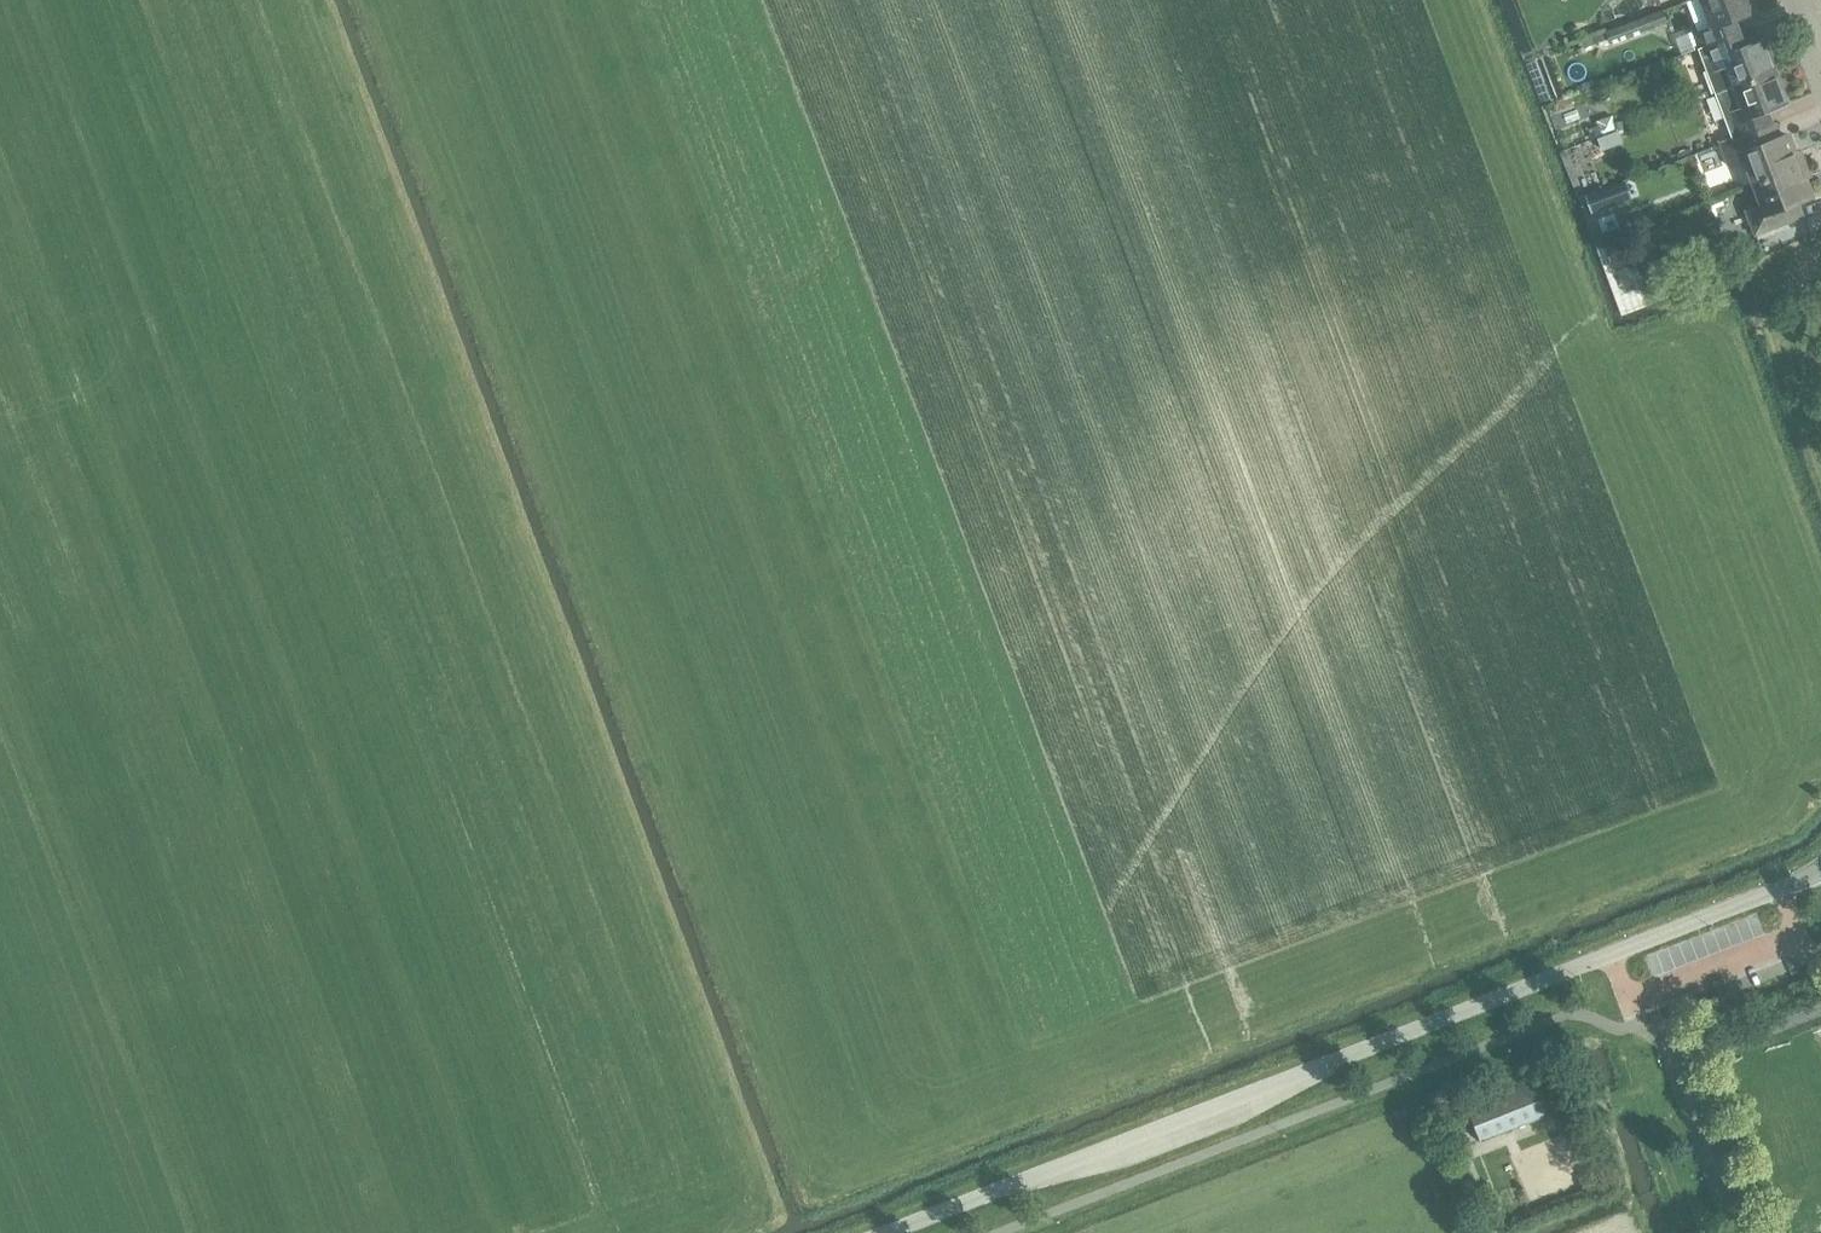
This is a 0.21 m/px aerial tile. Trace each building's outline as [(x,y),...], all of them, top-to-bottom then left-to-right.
[(1736,34),(1731,20),(1751,12),(1746,0),(1698,0),(1708,27),(1696,31),(1702,46),(1736,34)] [(1608,44),(1668,22),(1662,9),(1604,31),(1608,44)] [(1702,46),(1708,63),(1711,72),(1726,67),(1733,85),(1772,71),(1761,40),(1743,47),(1738,34),(1736,34),(1702,46)] [(1726,112),(1734,136),(1772,122),(1767,109),(1784,103),(1772,71),(1733,85),(1741,107),(1726,112)] [(1600,136),(1609,133),(1604,118),(1594,122),(1600,136)] [(1774,121),(1772,122),(1734,136),(1719,142),(1728,168),(1743,164),(1750,183),(1798,165),(1786,134),(1780,137),(1774,121)] [(1809,196),(1798,165),(1750,183),(1758,204),(1744,210),(1753,234),(1804,215),(1799,200),(1809,196)] [(1611,205),(1605,186),(1585,192),(1591,211),(1611,205)] [(1632,264),(1627,249),(1607,257),(1613,271),(1632,264)] [(1480,1140),(1549,1113),(1537,1082),(1467,1109),(1480,1140)]
